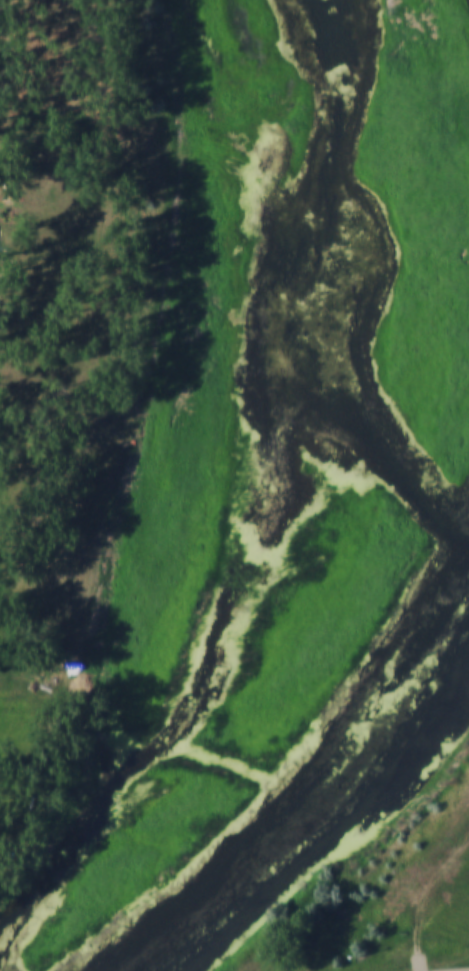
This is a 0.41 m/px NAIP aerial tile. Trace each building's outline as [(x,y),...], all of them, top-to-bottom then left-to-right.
[(5,198),(0,194),(0,192),(4,186),(10,190),(5,198)]
